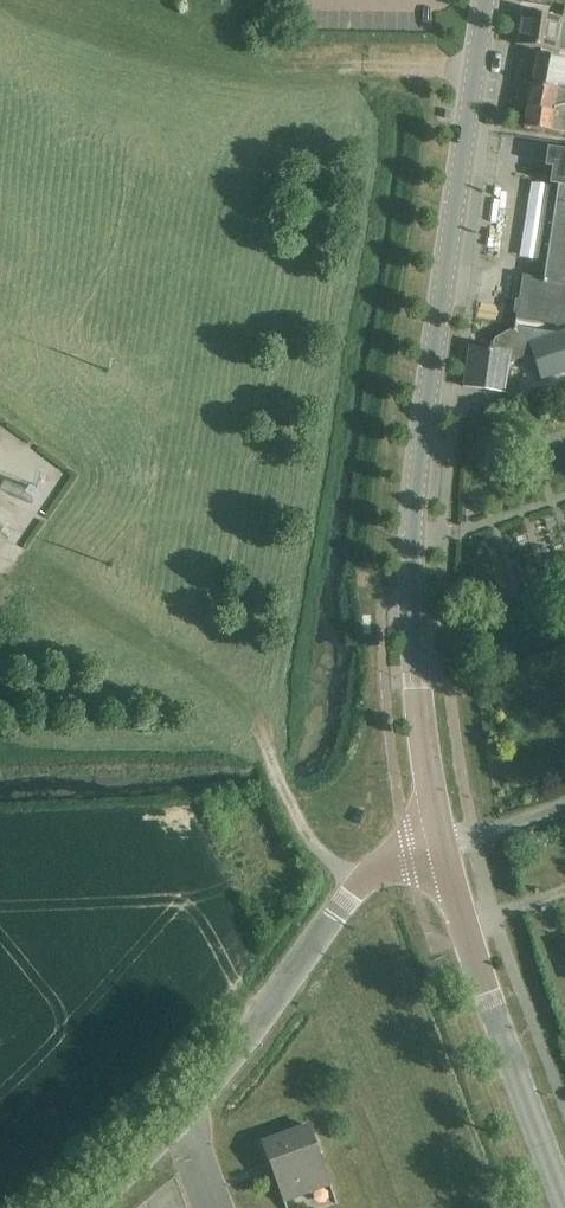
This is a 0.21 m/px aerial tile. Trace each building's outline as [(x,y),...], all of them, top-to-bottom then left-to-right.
[(517,45),(546,50),(564,48),(564,23),(562,22),(562,19),(521,13),(517,45)] [(531,87),(558,85),(564,86),(564,60),(559,59),(559,57),(537,53),(531,87)] [(526,108),(552,113),(553,108),(564,106),(564,86),(558,85),(531,87),(526,108)] [(523,127),(543,130),(564,134),(564,106),(553,108),(552,113),(526,108),(526,112),(523,127)] [(516,320),(556,326),(564,323),(564,152),(553,151),(550,168),(561,170),(543,282),(522,280),(516,320)] [(520,339),(514,330),(496,340),(494,351),(478,349),(477,362),(468,360),(464,388),(504,393),(509,366),(528,355),(520,339)] [(261,880),(243,884),(246,897),(264,893),(261,880)] [(329,1188),(307,1128),(260,1145),(282,1206),(329,1188)]
